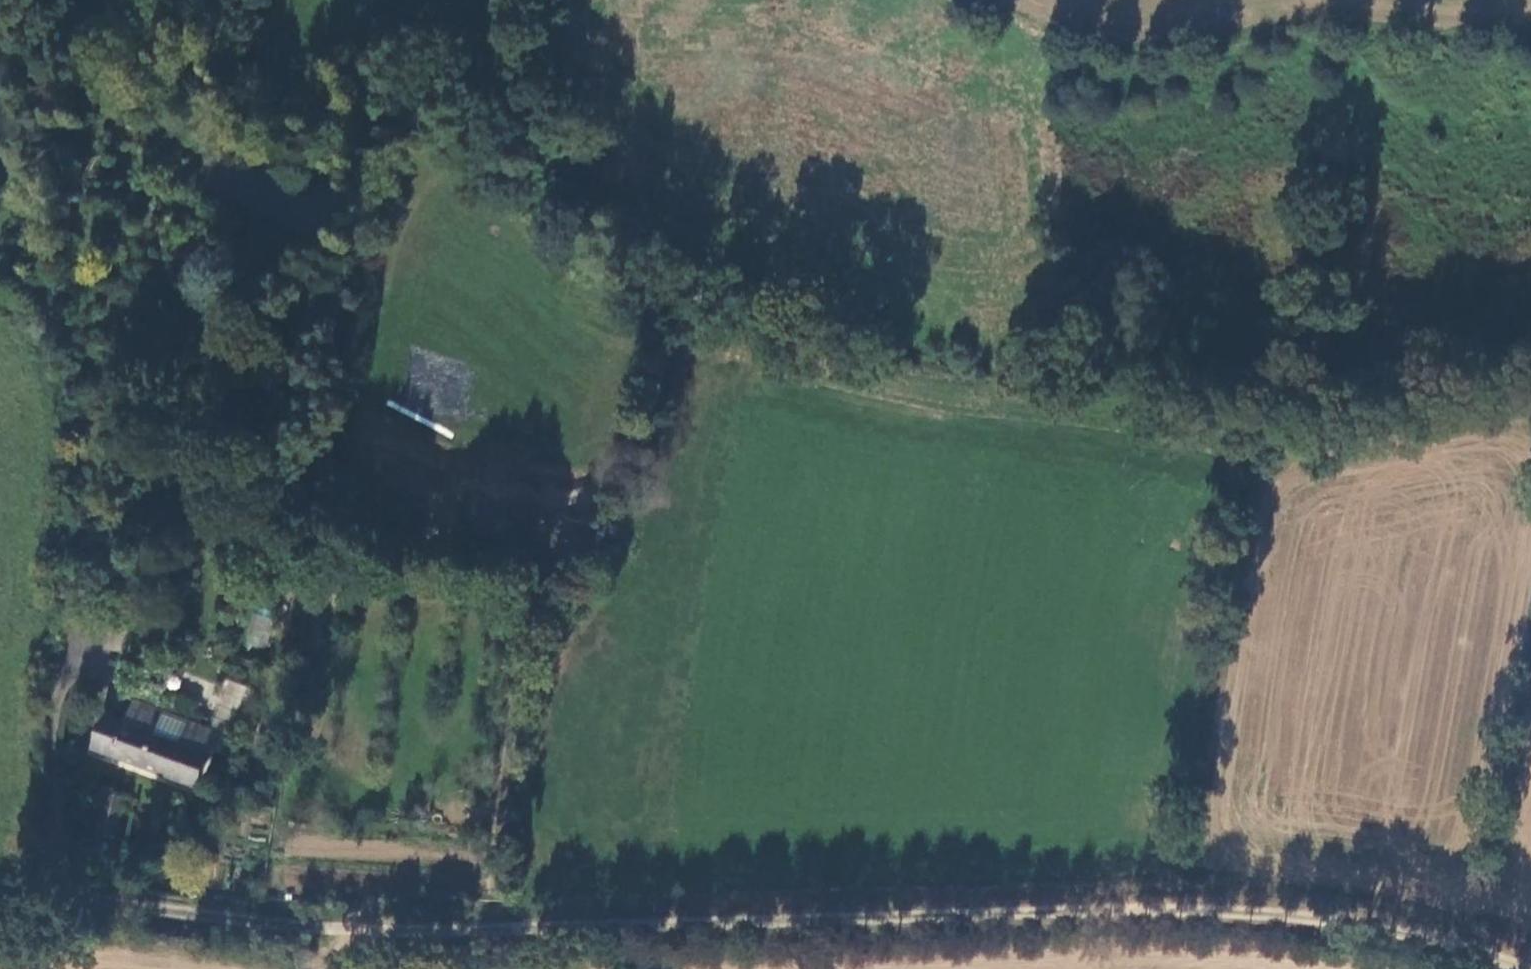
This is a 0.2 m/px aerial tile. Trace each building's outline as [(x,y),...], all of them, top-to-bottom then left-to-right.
[(248,614),(247,647),(269,647),(270,615),(248,614)] [(213,676),(194,726),(210,732),(216,734),(224,738),(244,688),(213,676)] [(194,726),(125,699),(116,721),(99,714),(85,747),(188,787),(203,750),(210,732),(194,726)] [(210,732),(203,750),(218,756),(224,738),(216,734),(210,732)] [(121,803),(101,797),(83,846),(99,850),(105,852),(121,803)] [(83,846),(80,856),(94,862),(99,850),(83,846)]
